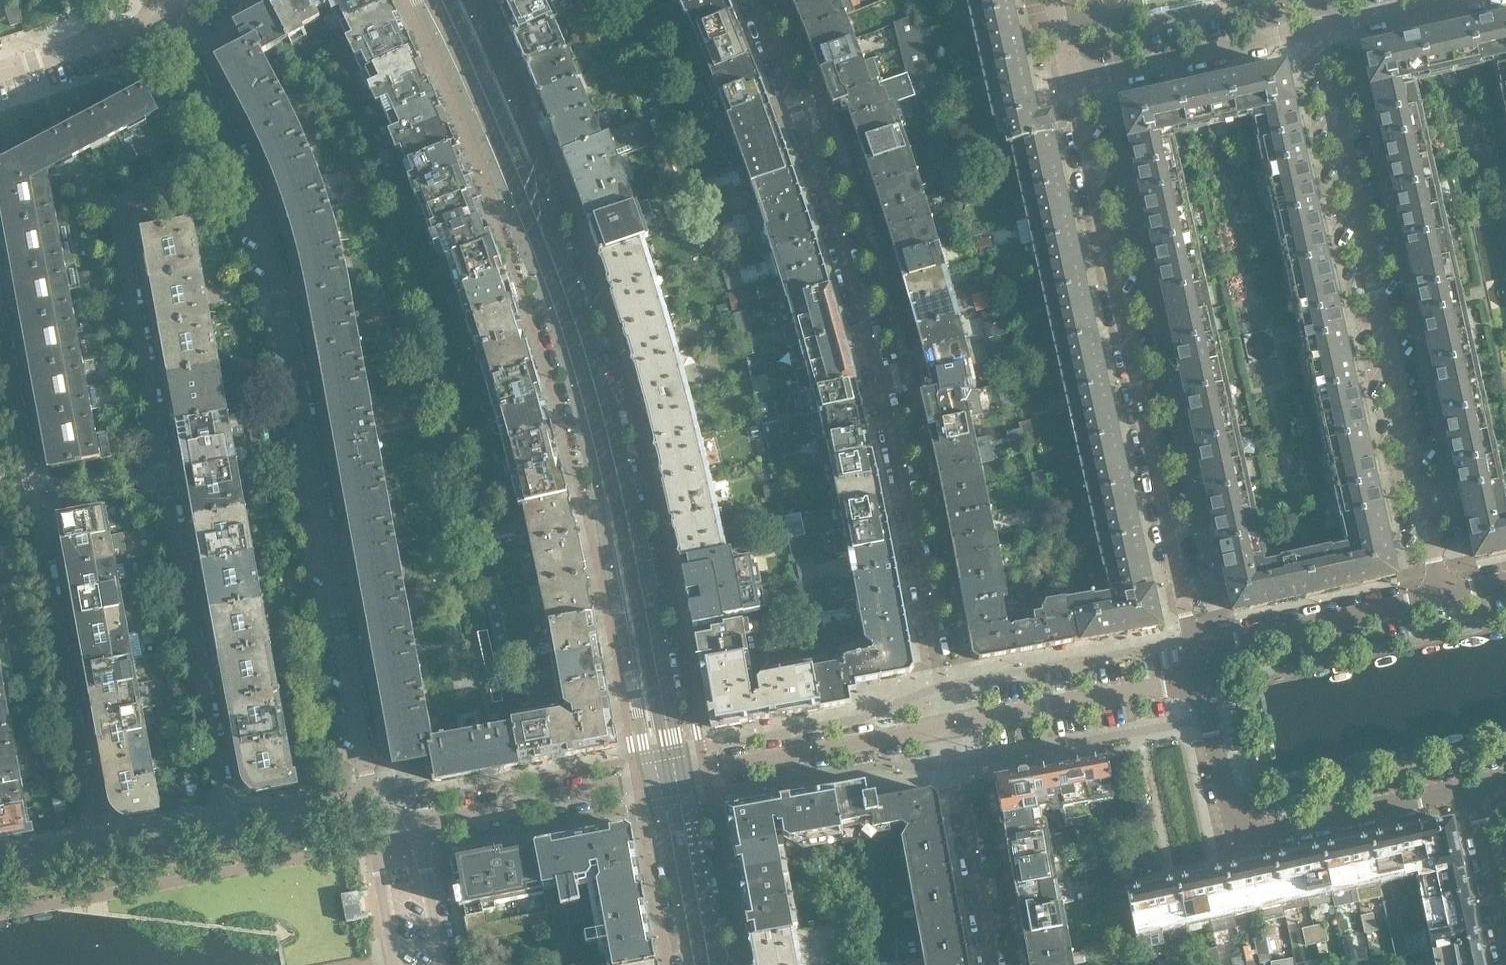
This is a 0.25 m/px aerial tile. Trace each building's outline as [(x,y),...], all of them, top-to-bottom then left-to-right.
[(334,0),(284,0),(271,7),(288,40),(289,41),(305,32),(302,28),(320,19),(316,10),(331,1),(334,0)] [(388,0),(334,0),(331,1),(337,13),(344,10),(349,21),(389,3),(388,0)] [(543,0),(515,0),(499,7),(513,36),(551,18),(543,0)] [(677,1),(685,17),(690,14),(696,28),(732,13),(727,0),(679,0),(677,1)] [(795,10),(821,0),(791,0),(795,10)] [(840,19),(833,0),(821,0),(795,10),(804,32),(813,55),(849,41),(840,19)] [(970,19),(1011,10),(1009,0),(966,0),(970,19)] [(400,27),(389,3),(349,21),(355,33),(347,36),(353,48),(400,27)] [(19,14),(17,6),(5,10),(8,18),(19,14)] [(261,54),(288,40),(271,7),(238,25),(243,34),(239,36),(245,47),(219,61),(233,87),(266,71),(265,70),(260,61),(264,59),(261,54)] [(1020,45),(1016,27),(1015,27),(1011,10),(970,19),(981,70),(1022,61),(1019,45),(1020,45)] [(741,35),(732,13),(696,28),(713,72),(750,57),(741,35)] [(22,23),(19,14),(8,18),(11,26),(22,23)] [(1501,17),(1492,19),(1492,20),(1469,24),(1478,62),(1489,59),(1487,47),(1505,43),(1505,41),(1501,17)] [(564,49),(551,18),(513,36),(526,66),(564,49)] [(928,68),(918,31),(915,18),(890,25),(902,74),(928,68)] [(1478,62),(1469,24),(1453,28),(1453,27),(1435,31),(1436,32),(1419,35),(1428,73),(1478,62)] [(411,50),(400,27),(353,48),(358,60),(366,57),(371,69),(411,50)] [(1428,73),(1419,35),(1397,40),(1388,41),(1394,68),(1413,63),(1416,75),(1428,73)] [(858,65),(849,41),(813,55),(823,82),(837,77),(836,73),(858,65)] [(1415,107),(1409,77),(1416,75),(1413,63),(1394,68),(1388,41),(1379,43),(1379,44),(1362,48),(1371,85),(1376,106),(1375,106),(1377,115),(1415,107)] [(1487,47),(1489,59),(1497,57),(1503,87),(1505,87),(1505,43),(1487,47)] [(577,79),(564,49),(526,66),(538,95),(577,79)] [(422,74),(411,50),(371,69),(376,80),(369,84),(375,96),(422,74)] [(760,83),(750,57),(713,72),(721,94),(744,85),(746,89),(760,83)] [(1031,95),(1027,81),(1027,77),(1026,77),(1022,61),(981,70),(985,86),(992,120),(998,118),(1033,111),(1030,95),(1031,95)] [(883,107),(877,92),(885,90),(882,82),(867,88),(858,65),(836,73),(837,77),(823,82),(836,115),(842,113),(845,122),(850,120),(883,107)] [(1296,124),(1292,103),(1292,102),(1284,65),(1267,69),(1267,68),(1258,70),(1264,96),(1245,100),(1247,112),(1254,111),(1261,141),(1299,132),(1297,123),(1296,124)] [(291,110),(281,92),(269,68),(265,70),(266,71),(233,87),(249,116),(254,126),(259,137),(295,120),(291,110)] [(1264,96),(1258,70),(1250,72),(1250,73),(1227,78),(1235,115),(1247,112),(1245,100),(1264,96)] [(433,97),(422,74),(375,96),(380,107),(387,104),(393,116),(433,97)] [(1235,115),(1227,78),(1211,81),(1211,80),(1193,84),(1193,85),(1177,89),(1185,126),(1235,115)] [(590,109),(577,79),(538,95),(550,125),(590,109)] [(768,104),(760,83),(746,89),(744,85),(721,94),(737,140),(776,126),(768,104)] [(1185,126),(1177,89),(1155,94),(1154,93),(1146,95),(1151,121),(1171,116),(1174,128),(1185,126)] [(168,141),(157,119),(154,114),(155,114),(142,91),(105,111),(118,134),(117,134),(126,150),(133,146),(139,156),(168,141)] [(680,107),(675,94),(663,98),(668,111),(680,107)] [(1173,160),(1166,130),(1174,128),(1171,116),(1151,121),(1146,95),(1137,97),(1120,101),(1128,138),(1129,138),(1134,159),(1133,159),(1135,168),(1173,160)] [(443,121),(433,97),(393,116),(398,128),(391,131),(396,143),(443,121)] [(904,153),(896,129),(888,106),(883,107),(850,120),(858,139),(866,165),(904,153)] [(1421,132),(1415,107),(1377,115),(1379,124),(1380,124),(1383,140),(1421,132)] [(603,139),(590,109),(550,125),(562,154),(603,139)] [(118,134),(105,111),(69,130),(81,153),(117,134),(118,134)] [(1052,134),(1048,116),(1036,119),(1034,111),(1033,111),(998,118),(1004,144),(1010,143),(1052,134)] [(318,174),(307,147),(303,136),(295,120),(259,137),(264,148),(269,160),(274,171),(280,188),(318,174)] [(454,145),(443,121),(396,143),(402,155),(409,151),(415,163),(454,145)] [(784,148),(776,126),(737,140),(754,184),(792,171),(784,148)] [(81,153),(69,130),(33,149),(45,172),(81,153)] [(1304,157),(1300,141),(1301,141),(1299,132),(1261,141),(1266,166),(1304,157)] [(1432,182),(1421,132),(1383,140),(1387,156),(1386,156),(1390,174),(1391,174),(1394,190),(1432,182)] [(1059,168),(1055,150),(1054,150),(1051,135),(1052,135),(1052,134),(1010,143),(1021,193),(1062,184),(1058,168),(1059,168)] [(613,159),(605,138),(603,139),(562,154),(571,178),(576,176),(578,178),(591,173),(589,168),(613,159)] [(671,165),(664,145),(663,142),(649,147),(657,170),(671,165)] [(464,169),(454,145),(415,163),(419,174),(412,177),(416,188),(464,169)] [(139,156),(133,146),(126,150),(119,154),(125,164),(139,157),(139,156)] [(43,173),(45,172),(33,149),(0,167),(0,191),(2,203),(47,195),(43,173)] [(919,199),(911,176),(904,153),(866,165),(873,185),(881,210),(919,199)] [(1312,191),(1308,174),(1307,174),(1304,157),(1266,166),(1277,216),(1315,208),(1311,191),(1312,191)] [(632,209),(622,182),(613,159),(589,168),(591,173),(578,178),(576,176),(571,178),(578,196),(588,225),(632,209)] [(1178,185),(1173,160),(1135,168),(1137,177),(1138,177),(1141,193),(1178,185)] [(676,177),(672,167),(671,165),(657,170),(655,171),(659,183),(676,177)] [(474,193),(464,169),(416,188),(421,200),(428,197),(433,209),(474,193)] [(800,194),(792,171),(754,184),(770,228),(807,216),(800,194)] [(104,185),(107,177),(96,172),(93,181),(104,185)] [(333,219),(328,202),(322,185),(318,174),(280,188),(285,200),(289,212),(292,223),(298,241),(336,231),(333,219)] [(85,198),(89,189),(93,181),(76,178),(73,196),(85,198)] [(100,194),(104,185),(93,181),(89,189),(100,194)] [(1443,232),(1432,182),(1394,190),(1398,206),(1397,206),(1401,224),(1402,224),(1405,240),(1443,232)] [(1070,218),(1066,200),(1065,201),(1062,184),(1021,193),(1032,243),(1073,234),(1069,218),(1070,218)] [(1189,235),(1178,185),(1141,193),(1145,209),(1144,209),(1148,227),(1149,227),(1152,243),(1189,235)] [(96,202),(100,194),(89,189),(85,198),(96,202)] [(483,217),(475,195),(474,193),(433,209),(438,221),(430,224),(435,236),(483,217)] [(51,219),(47,195),(2,203),(7,227),(51,219)] [(933,247),(926,222),(919,199),(881,210),(888,230),(894,253),(910,248),(912,253),(933,247)] [(648,244),(635,208),(632,209),(588,225),(600,260),(641,246),(648,244)] [(1323,241),(1319,224),(1318,224),(1315,208),(1277,216),(1288,266),(1326,258),(1322,241),(1323,241)] [(970,235),(963,209),(943,216),(944,221),(953,218),(959,238),(970,235)] [(807,216),(770,228),(768,228),(776,252),(799,243),(801,249),(816,244),(807,216)] [(492,242),(483,217),(435,236),(439,248),(447,245),(451,257),(492,242)] [(56,243),(51,219),(7,227),(11,251),(56,243)] [(197,274),(188,225),(144,233),(153,282),(197,274)] [(98,235),(96,227),(84,230),(86,237),(98,235)] [(347,277),(343,259),(336,231),(298,241),(301,253),(304,265),(306,277),(310,295),(349,288),(347,277)] [(1454,282),(1443,232),(1405,240),(1409,256),(1408,256),(1412,274),(1413,274),(1416,290),(1454,282)] [(1081,268),(1077,250),(1076,251),(1073,234),(1032,243),(1043,293),(1084,284),(1080,268),(1081,268)] [(99,243),(98,235),(86,237),(87,245),(99,243)] [(1200,285),(1189,235),(1152,243),(1156,259),(1155,259),(1159,277),(1160,277),(1163,293),(1200,285)] [(503,274),(492,242),(451,257),(457,273),(449,275),(455,291),(503,274)] [(60,267),(56,243),(11,251),(15,275),(60,267)] [(823,265),(816,244),(801,249),(799,243),(776,252),(790,299),(792,299),(792,298),(829,286),(823,265)] [(653,283),(641,246),(600,260),(606,278),(612,296),(653,283)] [(947,294),(940,270),(933,247),(912,253),(910,248),(894,253),(902,281),(909,305),(947,294)] [(1334,291),(1330,273),(1329,274),(1326,258),(1288,266),(1299,316),(1337,308),(1333,291),(1334,291)] [(64,291),(60,267),(15,275),(20,299),(64,291)] [(205,321),(197,274),(153,282),(162,329),(205,321)] [(514,306),(503,274),(455,291),(460,306),(467,304),(473,319),(514,306)] [(106,283),(105,275),(93,278),(95,285),(106,283)] [(1470,357),(1459,307),(1454,282),(1416,290),(1417,299),(1418,299),(1420,307),(1419,307),(1421,315),(1422,315),(1425,331),(1427,344),(1428,349),(1429,349),(1433,365),(1470,357)] [(108,291),(106,283),(95,285),(96,293),(108,291)] [(665,319),(653,283),(612,296),(618,314),(623,332),(665,319)] [(1092,318),(1088,300),(1087,301),(1084,284),(1043,293),(1054,344),(1095,335),(1091,318),(1092,318)] [(1211,335),(1200,285),(1163,293),(1167,309),(1166,309),(1170,327),(1171,327),(1174,343),(1211,335)] [(835,309),(829,286),(792,298),(792,299),(795,310),(791,311),(793,319),(835,309)] [(359,343),(354,316),(349,288),(310,295),(320,350),(359,343)] [(69,315),(64,291),(20,299),(24,323),(69,315)] [(960,344),(954,318),(947,294),(909,305),(915,327),(922,352),(960,344)] [(518,316),(514,306),(473,319),(477,335),(470,337),(475,353),(524,338),(518,316)] [(1350,366),(1347,349),(1346,349),(1342,332),(1343,332),(1341,324),(1340,324),(1339,316),(1338,308),(1337,308),(1299,316),(1316,391),(1353,383),(1350,366)] [(842,332),(835,309),(793,319),(795,328),(799,327),(803,342),(842,332)] [(73,339),(69,315),(24,323),(29,347),(73,339)] [(676,356),(665,319),(623,332),(628,350),(634,368),(676,356)] [(214,368),(205,321),(162,329),(170,376),(214,368)] [(115,331),(114,323),(102,326),(103,333),(115,331)] [(117,339),(115,331),(103,333),(105,341),(117,339)] [(848,355),(842,332),(803,342),(806,356),(802,357),(804,366),(848,355)] [(749,334),(739,337),(740,340),(745,357),(754,355),(749,334)] [(1103,368),(1099,350),(1098,351),(1095,335),(1054,344),(1065,394),(1106,385),(1102,368),(1103,368)] [(1222,385),(1211,335),(1174,343),(1178,359),(1177,359),(1181,377),(1182,377),(1185,393),(1222,385)] [(531,359),(524,338),(475,353),(480,369),(487,366),(492,382),(534,370),(531,359)] [(78,363),(73,339),(29,347),(33,371),(78,363)] [(369,398),(364,370),(359,343),(320,350),(330,405),(369,398)] [(965,365),(960,344),(922,352),(927,373),(965,365)] [(854,378),(848,355),(804,366),(807,374),(811,373),(814,388),(854,378)] [(687,394),(676,356),(634,368),(639,387),(644,406),(687,394)] [(1481,407),(1470,357),(1433,365),(1436,381),(1439,399),(1440,399),(1444,415),(1481,407)] [(82,387),(78,363),(33,371),(37,395),(82,387)] [(968,402),(965,392),(964,384),(970,383),(965,365),(927,373),(921,375),(923,384),(917,385),(921,399),(927,427),(966,418),(962,403),(968,402)] [(223,416),(214,368),(170,376),(179,424),(223,416)] [(543,402),(534,370),(492,382),(497,398),(489,400),(493,416),(543,402)] [(124,379),(123,371),(111,374),(112,381),(124,379)] [(860,401),(854,378),(814,388),(820,411),(860,401)] [(125,387),(124,379),(112,381),(114,389),(125,387)] [(1361,416),(1358,399),(1357,399),(1353,383),(1316,391),(1327,441),(1364,433),(1361,416)] [(1114,418),(1111,405),(1110,400),(1109,401),(1106,385),(1065,394),(1076,444),(1117,435),(1113,418),(1114,418)] [(1233,435),(1222,385),(1185,393),(1189,409),(1188,410),(1192,427),(1193,427),(1196,443),(1233,435)] [(86,411),(82,387),(37,395),(42,419),(86,411)] [(695,425),(687,394),(644,406),(654,444),(697,433),(695,425)] [(379,453),(374,425),(369,398),(330,405),(340,460),(379,453)] [(865,425),(860,401),(820,411),(832,458),(871,448),(865,425)] [(549,424),(543,402),(493,416),(498,432),(505,430),(510,446),(552,435),(549,424)] [(1492,457),(1481,407),(1444,415),(1447,431),(1447,432),(1450,449),(1451,449),(1455,465),(1492,457)] [(91,435),(86,411),(42,419),(46,443),(91,435)] [(231,463),(223,416),(179,424),(187,471),(231,463)] [(970,441),(967,427),(973,426),(971,417),(966,418),(927,427),(932,448),(970,441)] [(133,427),(131,419),(120,421),(121,429),(133,427)] [(134,435),(133,427),(121,429),(122,437),(134,435)] [(706,472),(697,433),(654,444),(663,482),(706,472)] [(1372,466),(1369,449),(1368,449),(1364,433),(1327,441),(1338,491),(1375,483),(1372,467),(1372,466)] [(95,460),(91,435),(46,443),(51,468),(95,460)] [(555,445),(552,435),(510,446),(514,462),(506,464),(510,479),(560,467),(555,445)] [(1125,468),(1121,450),(1120,451),(1117,435),(1076,444),(1087,494),(1128,485),(1124,468),(1125,468)] [(1244,485),(1233,435),(1196,443),(1200,459),(1199,460),(1203,477),(1204,477),(1207,493),(1244,485)] [(983,473),(981,464),(979,454),(974,456),(970,441),(932,448),(937,472),(942,495),(981,488),(978,474),(983,473)] [(877,475),(876,472),(871,448),(832,458),(838,481),(842,503),(880,495),(877,475)] [(389,507),(384,480),(379,453),(340,460),(350,515),(389,507)] [(1498,482),(1492,457),(1455,465),(1458,481),(1459,490),(1498,482)] [(240,510),(231,463),(187,471),(196,518),(240,510)] [(563,478),(560,467),(510,479),(514,496),(522,494),(526,511),(568,501),(563,478)] [(715,512),(710,488),(706,472),(663,482),(672,521),(715,512)] [(1504,512),(1498,482),(1459,490),(1461,499),(1462,499),(1475,557),(1491,554),(1491,555),(1500,553),(1494,526),(1505,524),(1505,511),(1504,512)] [(1381,507),(1380,499),(1379,499),(1375,483),(1338,491),(1343,516),(1381,507)] [(1136,518),(1132,501),(1131,501),(1128,485),(1087,494),(1098,544),(1139,535),(1135,518),(1136,518)] [(1255,535),(1244,485),(1207,493),(1211,509),(1210,510),(1214,527),(1215,527),(1218,543),(1255,535)] [(993,520),(991,510),(989,501),(984,502),(981,488),(942,495),(947,519),(952,543),(991,535),(988,521),(993,520)] [(889,543),(880,495),(842,503),(851,550),(889,543)] [(573,524),(568,501),(526,511),(533,543),(576,535),(573,524)] [(11,507),(0,509),(0,513),(1,517),(13,515),(11,507)] [(399,562),(394,535),(389,507),(350,515),(360,569),(399,562)] [(1395,575),(1383,516),(1381,507),(1343,516),(1350,546),(1343,547),(1345,559),(1365,555),(1371,581),(1380,579),(1379,578),(1395,575)] [(248,556),(240,510),(196,518),(204,564),(248,556)] [(105,528),(102,511),(60,519),(65,544),(108,536),(107,527),(105,528)] [(723,551),(715,512),(672,521),(676,540),(680,559),(723,551)] [(14,523),(13,515),(1,517),(2,525),(14,523)] [(151,529),(150,521),(138,523),(140,531),(151,529)] [(1494,526),(1500,553),(1505,551),(1505,524),(1494,526)] [(153,536),(151,529),(140,531),(141,539),(153,536)] [(582,570),(576,535),(533,543),(539,578),(582,570)] [(998,575),(994,551),(991,535),(952,543),(959,582),(998,575)] [(1147,568),(1143,550),(1142,551),(1139,535),(1098,544),(1109,595),(1150,586),(1146,568),(1147,568)] [(1273,575),(1270,563),(1262,565),(1255,535),(1218,543),(1233,610),(1249,607),(1249,608),(1258,606),(1252,580),(1273,575)] [(111,561),(108,546),(110,545),(108,536),(65,544),(69,569),(111,561)] [(898,590),(889,543),(851,550),(860,597),(898,590)] [(1371,581),(1365,555),(1345,559),(1343,547),(1331,550),(1339,587),(1362,582),(1362,583),(1371,581)] [(1339,587),(1331,550),(1282,561),(1289,598),(1305,594),(1306,595),(1323,591),(1339,587)] [(21,563),(20,555),(8,557),(10,565),(21,563)] [(257,602),(248,556),(204,564),(213,610),(257,602)] [(117,586),(116,577),(114,577),(111,561),(69,569),(74,594),(117,586)] [(1289,598),(1282,561),(1270,563),(1273,575),(1252,580),(1258,606),(1267,604),(1267,603),(1289,598)] [(409,617),(404,590),(399,562),(360,569),(370,624),(409,617)] [(23,571),(21,563),(10,565),(11,573),(23,571)] [(768,609),(761,572),(752,573),(751,568),(739,570),(740,575),(716,580),(715,575),(726,574),(724,564),(683,571),(686,586),(685,586),(689,611),(690,611),(693,626),(723,621),(722,617),(768,609)] [(160,578),(159,570),(147,572),(149,580),(160,578)] [(589,606),(582,570),(539,578),(546,614),(589,606)] [(1007,622),(1002,598),(998,575),(959,582),(967,626),(983,623),(983,628),(1006,624),(1007,622)] [(162,586),(160,578),(149,580),(150,588),(162,586)] [(120,611),(117,595),(119,595),(117,586),(74,594),(78,618),(120,611)] [(1160,626),(1152,589),(1151,590),(1150,586),(1109,595),(1093,598),(1100,638),(1127,633),(1127,634),(1138,632),(1138,631),(1160,626)] [(903,613),(898,590),(860,597),(864,621),(903,613)] [(1100,638),(1093,598),(1070,603),(1069,599),(1067,600),(1067,603),(1066,603),(1073,642),(1073,643),(1082,643),(1082,641),(1100,638)] [(265,648),(257,602),(213,610),(221,656),(265,648)] [(30,611),(29,603),(17,605),(18,613),(30,611)] [(1073,642),(1066,603),(1043,608),(1042,610),(1042,613),(1049,647),(1073,642)] [(596,641),(592,623),(589,606),(546,614),(553,649),(596,641)] [(32,618),(30,611),(18,613),(20,621),(32,618)] [(126,635),(125,626),(123,626),(120,611),(78,618),(83,643),(126,635)] [(801,622),(799,612),(761,619),(763,629),(801,622)] [(907,637),(903,613),(864,621),(868,639),(870,640),(870,644),(907,637)] [(1049,647),(1042,613),(1033,615),(1035,622),(1014,626),(1012,629),(1016,653),(1049,647)] [(419,672),(414,644),(409,617),(370,624),(380,679),(416,672),(416,673),(419,672)] [(169,627),(168,619),(156,621),(157,629),(169,627)] [(747,654),(742,623),(742,622),(722,625),(722,626),(723,626),(723,628),(710,631),(711,635),(695,638),(695,639),(699,661),(699,662),(747,654)] [(1016,653),(1012,629),(1005,624),(1006,624),(983,628),(983,623),(967,626),(972,656),(979,660),(1016,653)] [(171,635),(169,627),(157,629),(159,637),(171,635)] [(129,660),(126,644),(128,644),(126,635),(83,643),(87,667),(129,660)] [(913,667),(907,637),(870,644),(875,646),(872,652),(876,656),(880,678),(908,673),(913,667)] [(603,676),(596,641),(553,649),(560,684),(603,676)] [(274,694),(265,648),(221,656),(230,702),(274,694)] [(787,715),(779,672),(774,649),(759,652),(763,675),(757,684),(759,695),(755,696),(756,700),(751,701),(755,721),(787,715)] [(39,658),(37,650),(26,653),(27,660),(39,658)] [(763,675),(759,652),(747,654),(699,662),(704,694),(757,684),(763,675)] [(855,683),(880,678),(876,656),(872,652),(848,657),(843,663),(844,667),(813,673),(819,709),(851,704),(848,692),(858,690),(857,688),(856,688),(855,683)] [(40,666),(39,658),(27,660),(28,668),(40,666)] [(135,684),(134,675),(132,675),(129,660),(87,667),(92,692),(135,684)] [(819,709),(813,673),(812,667),(779,672),(787,715),(819,709)] [(178,676),(177,669),(177,668),(165,670),(166,678),(178,676)] [(428,717),(424,699),(421,681),(417,682),(416,673),(416,672),(380,679),(390,734),(426,727),(424,718),(428,717)] [(180,684),(178,676),(166,678),(168,686),(180,684)] [(609,712),(603,676),(560,684),(563,701),(572,708),(574,718),(577,718),(609,712)] [(138,709),(135,693),(137,693),(135,684),(92,692),(96,717),(138,709)] [(755,721),(751,701),(756,700),(755,696),(759,695),(757,684),(704,694),(710,725),(711,729),(755,721)] [(282,740),(274,694),(230,702),(238,748),(282,740)] [(48,706),(46,698),(34,700),(36,708),(48,706)] [(49,714),(48,706),(36,708),(37,716),(49,714)] [(144,733),(143,724),(141,724),(138,709),(96,717),(101,741),(144,733)] [(577,718),(574,718),(570,719),(561,712),(543,715),(551,759),(583,753),(577,718)] [(616,747),(609,712),(577,718),(583,753),(616,747)] [(4,714),(0,715),(0,739),(9,738),(4,714)] [(551,759),(543,715),(511,721),(511,725),(518,765),(551,759)] [(187,725),(186,717),(174,720),(175,727),(187,725)] [(189,733),(187,725),(175,727),(177,735),(189,733)] [(518,765),(511,725),(456,735),(463,775),(518,765)] [(463,775),(456,735),(432,740),(431,738),(428,738),(426,727),(390,734),(395,764),(424,758),(426,770),(430,770),(432,780),(463,775)] [(147,758),(144,743),(146,742),(144,733),(101,741),(105,766),(147,758)] [(9,738),(0,739),(0,764),(13,762),(9,738)] [(290,786),(282,740),(238,748),(243,776),(244,779),(245,781),(246,784),(247,786),(249,788),(251,789),(252,791),(256,792),(290,786)] [(56,754),(55,746),(43,748),(44,756),(56,754)] [(58,762),(56,754),(44,756),(46,764),(58,762)] [(153,782),(152,773),(150,774),(147,758),(105,766),(110,790),(153,782)] [(1113,796),(1106,758),(1080,763),(1087,801),(1113,796)] [(13,762),(0,764),(0,789),(17,786),(13,762)] [(1087,801),(1080,763),(1055,768),(1061,805),(1087,801)] [(196,775),(195,767),(183,769),(184,777),(196,775)] [(1061,805),(1055,768),(1029,773),(1036,809),(1039,809),(1061,805)] [(1036,809),(1029,773),(995,779),(1001,816),(1036,809)] [(198,782),(196,775),(184,777),(186,785),(198,782)] [(157,810),(153,792),(155,791),(153,782),(110,790),(112,802),(112,803),(113,805),(114,807),(115,808),(116,810),(118,813),(121,815),(124,816),(157,810)] [(905,818),(901,797),(876,801),(875,795),(876,795),(876,794),(867,795),(865,783),(834,788),(840,824),(866,820),(871,844),(896,840),(894,826),(901,824),(902,825),(905,818)] [(17,786),(0,789),(0,813),(22,810),(17,786)] [(842,831),(840,824),(834,788),(730,807),(729,807),(725,808),(726,812),(726,813),(731,841),(774,833),(773,823),(777,822),(777,826),(782,825),(784,838),(789,840),(842,831)] [(946,848),(937,796),(930,791),(901,797),(905,818),(902,825),(906,829),(903,832),(907,855),(946,848)] [(65,802),(64,794),(52,796),(53,804),(65,802)] [(66,809),(65,802),(53,804),(55,812),(66,809)] [(1044,833),(1039,809),(1036,809),(1001,816),(1006,840),(1044,833)] [(22,810),(0,813),(0,839),(31,833),(30,829),(25,830),(22,810)] [(1461,869),(1451,821),(1426,827),(1431,848),(1423,849),(1427,866),(1419,868),(1419,871),(1420,878),(1461,869)] [(649,928),(634,845),(631,831),(632,830),(625,826),(624,826),(593,832),(599,866),(600,872),(602,879),(599,884),(608,936),(649,928)] [(1427,866),(1423,849),(1431,848),(1426,827),(1394,834),(1403,875),(1419,871),(1419,868),(1427,866)] [(599,866),(593,832),(559,839),(568,886),(587,882),(593,875),(591,867),(599,866)] [(1071,832),(1060,834),(1056,835),(1057,841),(1072,838),(1071,832)] [(792,930),(780,866),(774,833),(731,841),(749,939),(790,931),(792,930)] [(1048,857),(1044,833),(1006,840),(1010,864),(1048,857)] [(1403,875),(1394,834),(1370,839),(1379,880),(1403,875)] [(569,890),(568,886),(559,839),(534,844),(543,891),(558,888),(559,892),(569,890)] [(1379,880),(1370,839),(1345,844),(1355,885),(1379,880)] [(549,926),(543,891),(534,844),(450,860),(453,879),(460,877),(462,887),(455,888),(459,907),(463,906),(465,916),(464,916),(469,942),(549,926)] [(1355,885),(1345,844),(1321,850),(1331,891),(1332,900),(1343,897),(1341,888),(1355,885)] [(946,848),(907,855),(904,856),(913,905),(955,897),(946,848)] [(1331,891),(1321,850),(1297,855),(1306,896),(1331,891)] [(1306,896),(1297,855),(1273,860),(1282,901),(1306,896)] [(1052,881),(1048,857),(1010,864),(1015,888),(1052,881)] [(1282,901),(1273,860),(1249,866),(1257,907),(1282,901)] [(1257,907),(1249,866),(1224,871),(1233,912),(1257,907)] [(1466,894),(1461,869),(1420,878),(1425,903),(1466,894)] [(1233,912),(1224,871),(1200,876),(1209,917),(1233,912)] [(1209,917),(1200,876),(1176,882),(1185,923),(1187,932),(1211,927),(1209,917)] [(1129,893),(1127,880),(1110,883),(1112,896),(1127,893),(1129,893)] [(1057,905),(1052,881),(1015,888),(1019,912),(1057,905)] [(1185,923),(1176,882),(1152,887),(1161,928),(1185,923)] [(1161,928),(1152,887),(1130,892),(1130,893),(1129,893),(1127,893),(1135,934),(1161,928)] [(363,919),(359,898),(357,891),(340,895),(346,922),(363,919)] [(1406,907),(1403,891),(1396,900),(1397,909),(1406,907)] [(1472,918),(1466,894),(1425,903),(1431,927),(1472,918)] [(964,946),(955,897),(913,905),(922,954),(964,946)] [(1397,909),(1396,900),(1384,903),(1386,912),(1397,909)] [(1061,930),(1058,914),(1063,913),(1061,904),(1057,905),(1019,912),(1023,937),(1061,930)] [(1403,933),(1397,909),(1386,912),(1391,935),(1403,933)] [(1376,930),(1372,914),(1361,916),(1365,932),(1376,930)] [(1365,932),(1361,916),(1351,918),(1355,935),(1365,932)] [(1477,942),(1472,918),(1431,927),(1436,950),(1477,942)] [(1327,941),(1323,924),(1313,927),(1316,943),(1327,941)] [(1316,943),(1313,927),(1303,929),(1306,945),(1316,943)] [(649,928),(608,936),(613,964),(627,964),(655,960),(649,928)] [(1070,954),(1069,944),(1064,945),(1061,930),(1023,937),(1029,964),(1068,964),(1067,964),(1072,963),(1070,954)] [(790,931),(749,939),(754,964),(796,964),(790,931)] [(1407,955),(1403,933),(1391,935),(1396,957),(1404,955),(1407,955)] [(1279,951),(1275,935),(1264,937),(1268,954),(1279,951)] [(1268,954),(1264,937),(1254,939),(1258,956),(1268,954)] [(1477,942),(1436,950),(1439,964),(1482,964),(1477,942)] [(964,946),(922,954),(924,964),(968,964),(964,946)] [(1230,962),(1226,946),(1216,948),(1219,964),(1230,962)] [(1216,948),(1206,950),(1209,964),(1217,964),(1219,964),(1216,948)] [(1404,955),(1396,957),(1398,964),(1406,964),(1404,955)] [(1178,956),(1167,959),(1169,964),(1180,964),(1178,956)]
